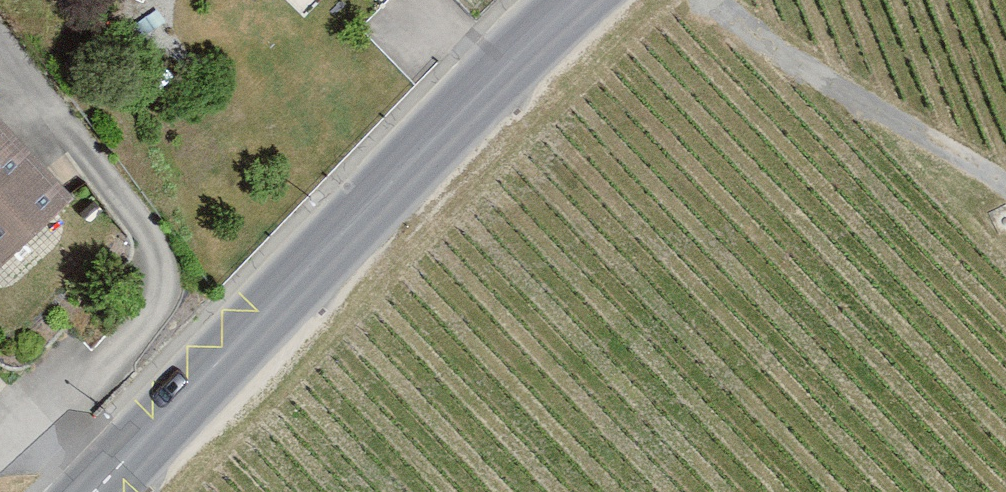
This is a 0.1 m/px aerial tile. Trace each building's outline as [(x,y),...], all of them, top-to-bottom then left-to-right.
[(2,261),(74,191),(0,115),(0,259),(2,261)]
